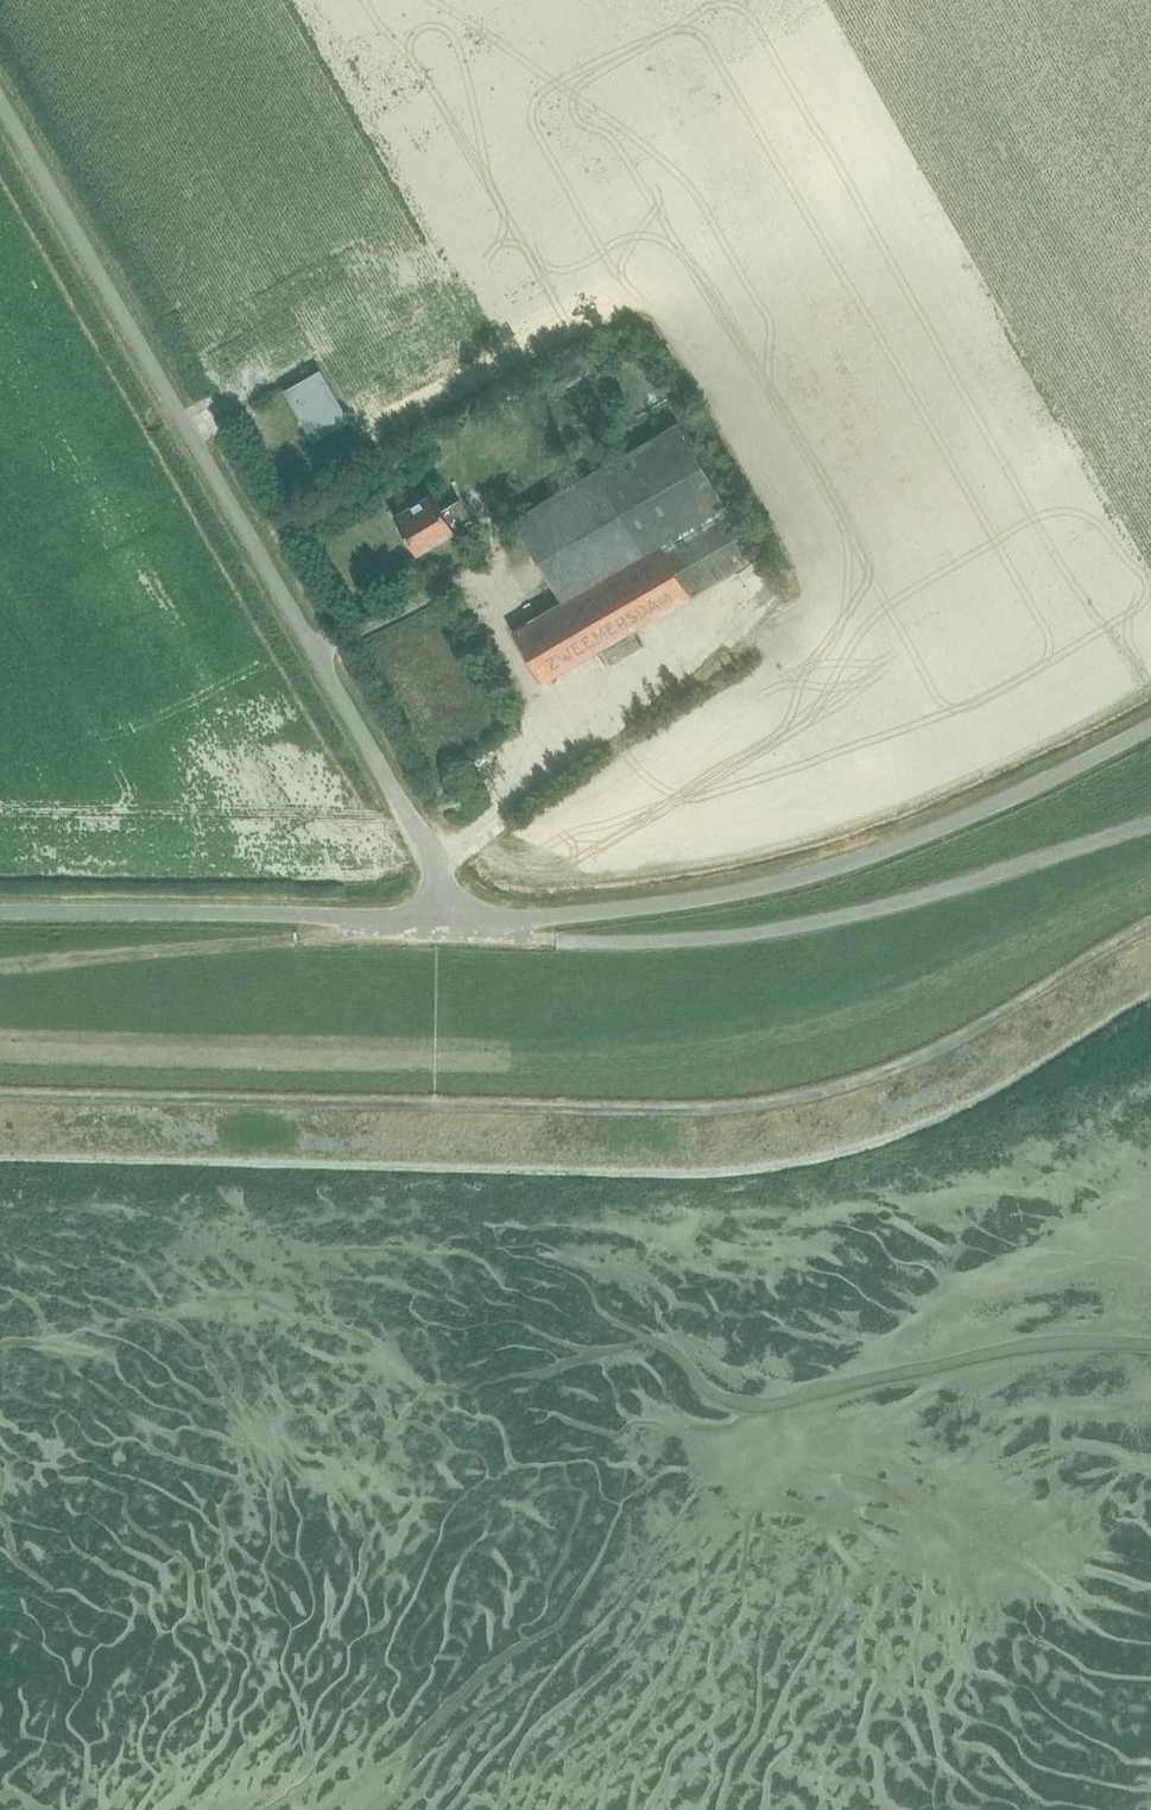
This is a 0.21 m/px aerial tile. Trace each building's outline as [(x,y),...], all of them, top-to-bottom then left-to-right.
[(304,394),(291,401),(312,437),(344,419),(318,374),(299,384),(304,394)] [(541,682),(753,555),(675,423),(508,511),(523,539),(559,600),(509,629),(541,682)] [(416,554),(454,531),(452,528),(470,518),(459,499),(441,509),(432,494),(394,517),(416,554)]
